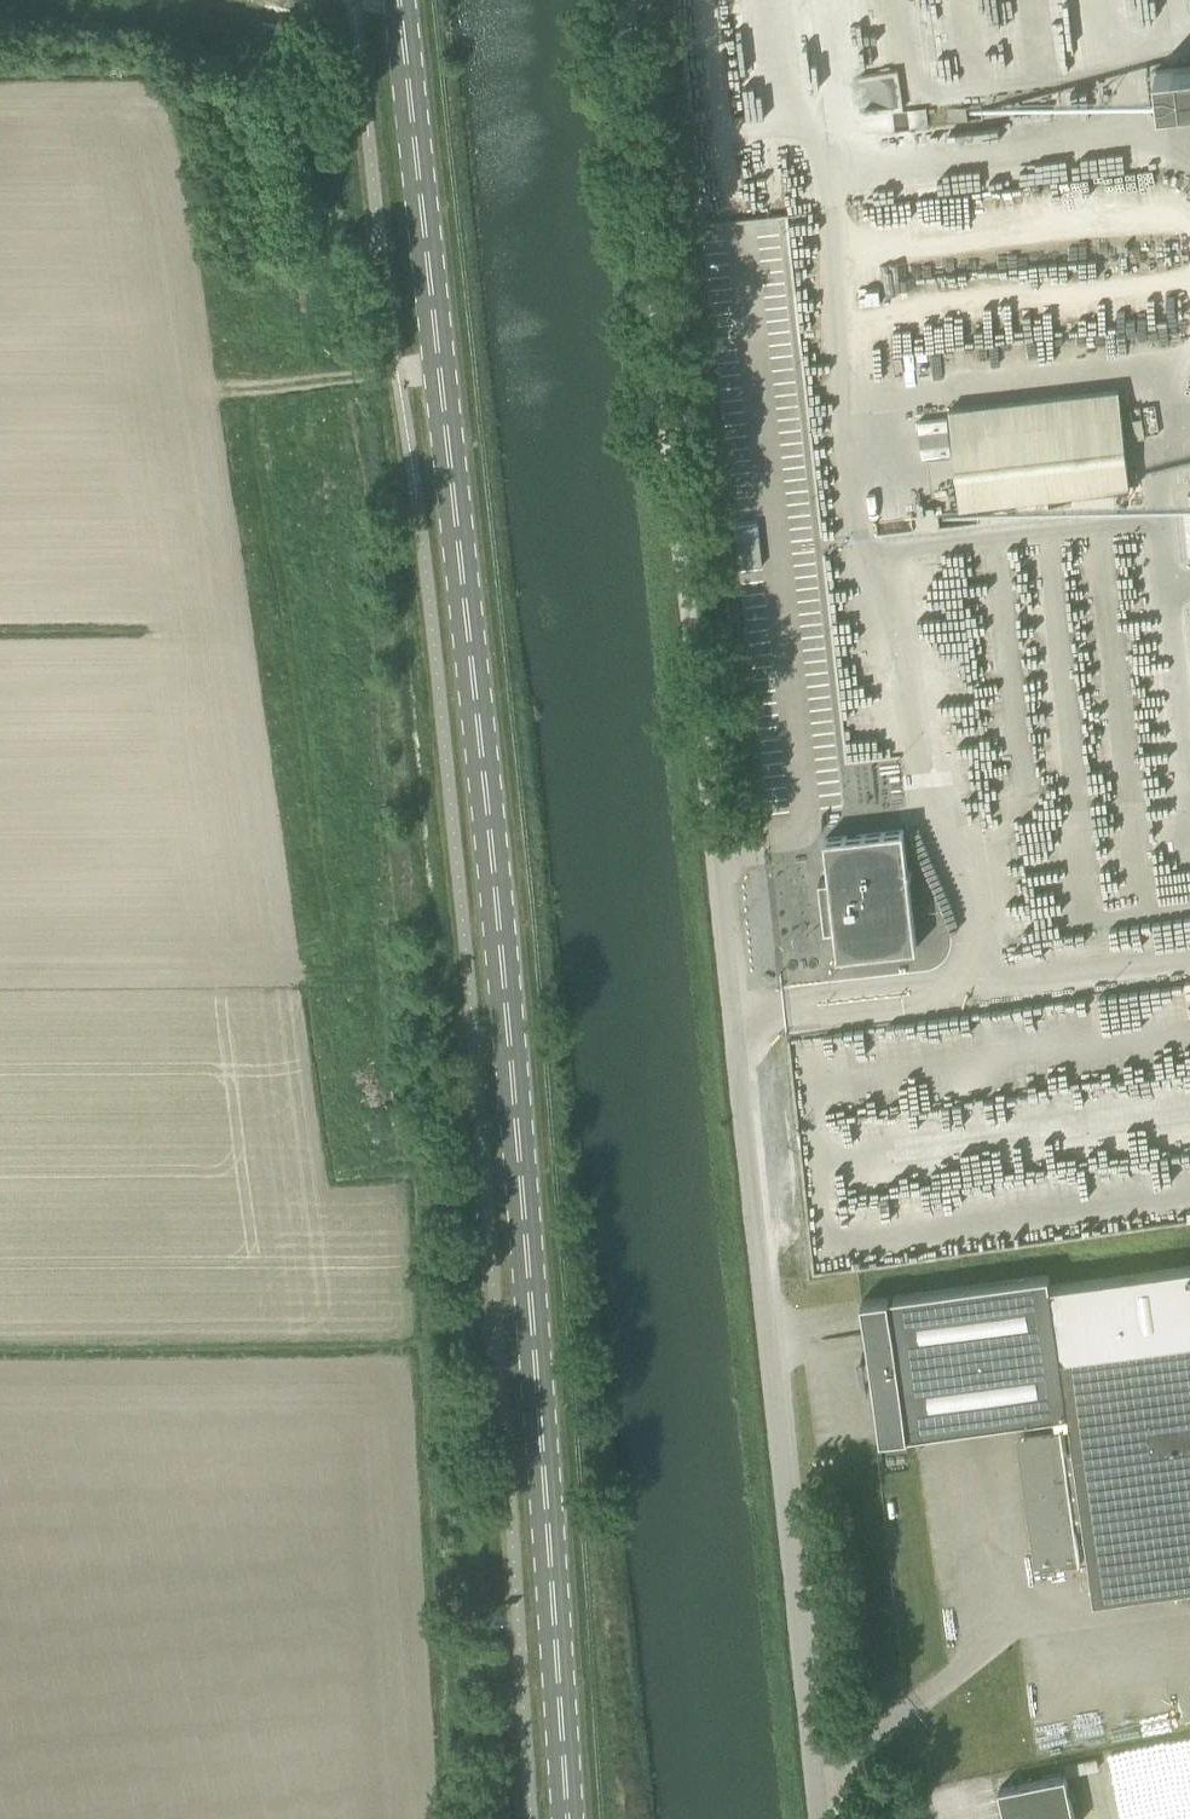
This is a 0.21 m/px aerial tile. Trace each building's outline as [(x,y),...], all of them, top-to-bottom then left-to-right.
[(1157,69),(1161,104),(1189,101),(1189,66),(1157,69)] [(961,507),(1130,486),(1118,388),(949,408),(961,507)] [(825,838),(829,877),(820,878),(826,928),(835,927),(838,956),(917,947),(904,829),(825,838)] [(1069,1412),(1075,1453),(1065,1454),(1062,1428),(1060,1428),(1061,1433),(1024,1438),(1020,1443),(1024,1472),(1029,1476),(1032,1475),(1038,1522),(1036,1523),(1032,1528),(1036,1560),(1041,1564),(1078,1559),(1079,1563),(1081,1563),(1076,1528),(1085,1527),(1095,1599),(1189,1585),(1189,1265),(1051,1285),(1069,1412)] [(1069,1412),(1051,1285),(1049,1274),(862,1300),(881,1438),(1069,1412)] [(1067,1774),(1000,1788),(1007,1818),(1076,1818),(1067,1774)] [(900,1808),(883,1811),(884,1818),(902,1818),(900,1808)]
